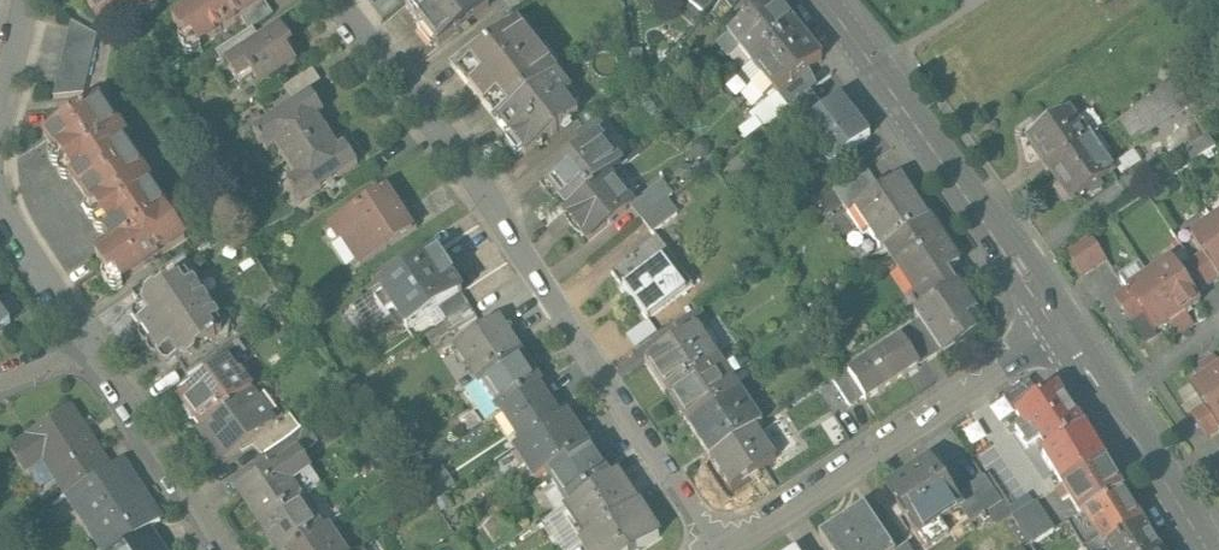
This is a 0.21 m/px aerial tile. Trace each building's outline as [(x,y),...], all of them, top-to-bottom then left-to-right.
[(102,23),(123,8),(131,19),(136,19),(145,14),(145,9),(142,4),(149,0),(86,0),(102,23)] [(201,3),(173,22),(184,39),(191,35),(199,47),(242,19),(265,4),(263,0),(199,0),(201,3)] [(385,13),(403,0),(375,0),(385,13)] [(405,6),(439,49),(490,8),(483,0),(413,0),(405,6)] [(514,10),(526,0),(506,0),(514,10)] [(688,4),(687,4),(704,17),(716,0),(690,0),(688,4)] [(723,1),(732,11),(738,0),(723,0),(723,1)] [(728,35),(739,48),(751,63),(796,27),(774,0),(771,0),(753,15),(728,35)] [(744,4),(753,15),(771,0),(748,0),(744,4)] [(265,4),(242,19),(250,31),(253,29),(273,16),(265,4)] [(72,23),(55,96),(85,93),(98,36),(72,23)] [(492,45),(458,72),(497,122),(558,75),(519,24),(492,45)] [(796,27),(751,63),(763,78),(774,91),(777,95),(778,96),(800,78),(824,58),(796,27)] [(250,31),(217,53),(225,66),(228,64),(261,42),(253,29),(250,31)] [(261,42),(228,64),(242,85),(256,77),(262,86),(295,64),(286,50),(293,46),(282,29),(261,42)] [(484,34),(449,61),(458,72),(492,45),(484,34)] [(728,35),(717,44),(728,58),(739,48),(728,35)] [(314,70),(286,88),(294,100),(321,82),(314,70)] [(558,75),(497,122),(526,159),(580,117),(566,99),(573,93),(558,75)] [(777,95),(751,116),(762,129),(787,110),(809,93),(811,91),(800,78),(778,96),(777,95)] [(763,78),(753,86),(764,99),(774,91),(763,78)] [(1174,84),(1118,122),(1133,144),(1188,106),(1174,84)] [(831,85),(817,96),(827,109),(840,99),(840,98),(843,96),(835,87),(833,88),(831,85)] [(854,116),(840,99),(827,109),(817,96),(814,99),(809,93),(787,110),(793,117),(798,113),(822,142),(854,116)] [(312,95),(254,133),(258,140),(257,141),(261,146),(262,145),(267,153),(276,147),(286,163),(328,135),(318,119),(325,115),(312,95)] [(119,125),(117,126),(99,99),(44,135),(57,154),(61,151),(75,172),(71,175),(93,207),(96,205),(109,225),(102,230),(112,245),(96,256),(116,285),(185,239),(150,186),(153,184),(123,141),(128,138),(119,125)] [(1089,142),(1068,111),(1028,139),(1049,170),(1089,142)] [(869,135),(854,116),(822,142),(823,144),(830,153),(833,156),(828,160),(832,165),(869,135)] [(598,119),(576,137),(586,149),(599,139),(601,140),(609,134),(598,119)] [(761,129),(747,140),(756,152),(770,141),(761,129)] [(328,135),(286,163),(297,179),(288,185),(293,192),(292,193),(294,198),(296,196),(301,204),(358,166),(345,147),(339,151),(328,135)] [(1089,142),(1049,170),(1061,187),(1056,191),(1065,205),(1070,201),(1072,203),(1114,175),(1103,160),(1111,155),(1098,136),(1089,142)] [(586,149),(546,180),(569,209),(610,177),(622,167),(601,140),(599,139),(586,149)] [(830,153),(823,144),(812,153),(819,161),(830,153)] [(373,164),(346,182),(354,194),(381,176),(373,164)] [(858,171),(834,188),(848,210),(873,194),(858,171)] [(873,194),(848,210),(864,235),(871,230),(883,249),(886,247),(928,219),(901,176),(873,194)] [(569,209),(565,212),(589,243),(631,210),(634,208),(632,206),(610,177),(569,209)] [(662,183),(632,206),(634,208),(631,210),(640,221),(641,221),(666,202),(672,197),(662,183)] [(386,191),(323,232),(325,234),(332,230),(340,225),(347,235),(342,238),(361,266),(417,229),(404,211),(401,213),(386,191)] [(666,202),(641,221),(652,236),(677,217),(666,202)] [(928,219),(886,247),(899,266),(903,263),(920,290),(940,277),(958,264),(928,219)] [(1213,221),(1191,236),(1203,255),(1218,278),(1218,229),(1213,221)] [(340,225),(332,230),(339,240),(342,238),(347,235),(340,225)] [(361,266),(342,238),(339,240),(332,230),(325,234),(351,273),(361,266)] [(1106,260),(1090,235),(1078,243),(1094,268),(1106,260)] [(1094,268),(1078,243),(1066,252),(1082,276),(1094,268)] [(670,261),(657,244),(613,276),(625,291),(626,291),(634,301),(633,302),(647,322),(686,294),(665,265),(670,261)] [(416,265),(410,269),(409,272),(408,273),(386,287),(382,290),(381,292),(384,296),(377,301),(376,304),(385,317),(388,317),(395,312),(405,326),(409,327),(439,308),(461,294),(462,295),(463,294),(462,291),(439,255),(436,254),(433,256),(434,256),(419,266),(416,265)] [(1191,263),(1207,287),(1218,279),(1218,278),(1203,255),(1191,263)] [(184,256),(131,292),(144,310),(148,307),(149,302),(155,298),(156,293),(169,284),(168,283),(175,278),(176,280),(183,276),(188,276),(191,280),(197,276),(184,256)] [(400,260),(377,274),(386,287),(408,273),(400,260)] [(1179,270),(1172,260),(1149,275),(1185,329),(1193,324),(1186,313),(1201,303),(1195,295),(1179,270)] [(1207,287),(1191,263),(1179,270),(1195,295),(1207,287)] [(1185,329),(1149,275),(1127,290),(1143,314),(1155,333),(1170,323),(1178,334),(1185,329)] [(169,284),(156,293),(155,298),(149,302),(148,307),(144,310),(134,316),(135,322),(139,329),(143,329),(150,340),(208,301),(199,287),(195,286),(191,280),(188,276),(183,276),(176,280),(175,278),(168,283),(169,284)] [(920,290),(915,293),(924,308),(931,303),(950,291),(940,277),(920,290)] [(924,308),(916,313),(920,320),(941,353),(942,354),(984,327),(957,286),(950,291),(931,303),(924,308)] [(1127,290),(1115,298),(1131,322),(1143,314),(1127,290)] [(461,294),(439,308),(447,321),(469,306),(462,295),(461,294)] [(208,301),(150,340),(159,353),(158,357),(163,363),(167,365),(176,359),(182,355),(191,357),(223,335),(224,330),(222,326),(217,320),(218,316),(208,301)] [(10,324),(0,310),(0,331),(10,324)] [(698,310),(675,325),(683,337),(697,328),(698,329),(707,323),(698,310)] [(920,320),(898,334),(901,339),(919,366),(920,367),(941,353),(920,320)] [(223,335),(191,357),(182,355),(176,359),(187,376),(203,365),(234,345),(241,339),(229,321),(222,326),(224,330),(223,335)] [(497,323),(457,349),(478,381),(479,380),(518,354),(497,323)] [(683,337),(647,361),(668,393),(718,360),(698,329),(697,328),(683,337)] [(901,339),(849,375),(865,399),(867,401),(919,366),(901,339)] [(234,345),(203,365),(213,378),(227,368),(229,369),(244,358),(234,345)] [(518,354),(479,380),(501,412),(539,387),(540,386),(519,354),(518,354)] [(1214,356),(1206,361),(1218,380),(1218,363),(1214,356)] [(668,393),(689,425),(740,392),(718,360),(668,393)] [(1206,361),(1199,366),(1206,377),(1191,387),(1204,406),(1218,429),(1218,380),(1206,361)] [(213,378),(200,387),(199,386),(180,400),(202,430),(250,394),(252,392),(242,379),(238,382),(229,369),(227,368),(213,378)] [(849,375),(845,369),(829,379),(850,408),(865,399),(849,375)] [(1057,386),(1043,396),(1038,391),(1029,378),(1004,396),(1024,425),(1017,430),(1028,446),(1041,438),(1048,450),(1085,427),(1057,386)] [(539,387),(505,409),(526,441),(560,419),(539,387)] [(740,392),(689,425),(710,457),(755,428),(761,424),(740,392)] [(202,430),(200,431),(224,464),(253,442),(274,427),(273,425),(250,394),(202,430)] [(1192,414),(1208,438),(1218,430),(1218,429),(1204,406),(1192,414)] [(70,408),(31,434),(32,436),(12,450),(25,470),(45,456),(70,494),(110,468),(70,408)] [(274,427),(253,442),(263,455),(281,444),(299,429),(288,414),(273,425),(274,427)] [(526,441),(514,449),(535,481),(548,473),(587,447),(566,415),(560,419),(526,441)] [(1048,450),(1044,453),(1064,484),(1104,459),(1085,427),(1048,450)] [(755,428),(710,457),(731,489),(787,452),(774,431),(761,439),(755,428)] [(587,447),(548,473),(569,505),(609,479),(587,447)] [(1064,484),(1057,489),(1063,500),(1070,497),(1082,518),(1084,516),(1123,492),(1104,459),(1064,484)] [(70,494),(88,521),(92,518),(113,549),(116,549),(150,528),(161,521),(138,485),(134,489),(117,463),(110,468),(70,494)] [(931,463),(889,490),(926,546),(948,532),(939,519),(958,507),(959,506),(953,497),(931,463)] [(279,465),(239,491),(261,524),(301,498),(279,465)] [(541,523),(559,549),(570,549),(582,542),(638,505),(617,473),(569,505),(541,523)] [(984,477),(953,497),(959,506),(958,507),(970,524),(1002,503),(984,477)] [(261,524),(278,549),(292,549),(325,528),(337,520),(315,488),(301,498),(261,524)] [(1123,492),(1084,516),(1104,547),(1142,523),(1123,492)] [(1052,530),(1035,502),(1012,517),(1030,544),(1052,530)] [(582,542),(588,549),(640,549),(659,537),(638,505),(582,542)] [(865,507),(821,535),(831,549),(893,549),(865,507)] [(1104,547),(1106,549),(1159,549),(1142,523),(1104,547)] [(150,528),(116,549),(163,549),(150,528)] [(325,528),(292,549),(339,549),(325,528)]
